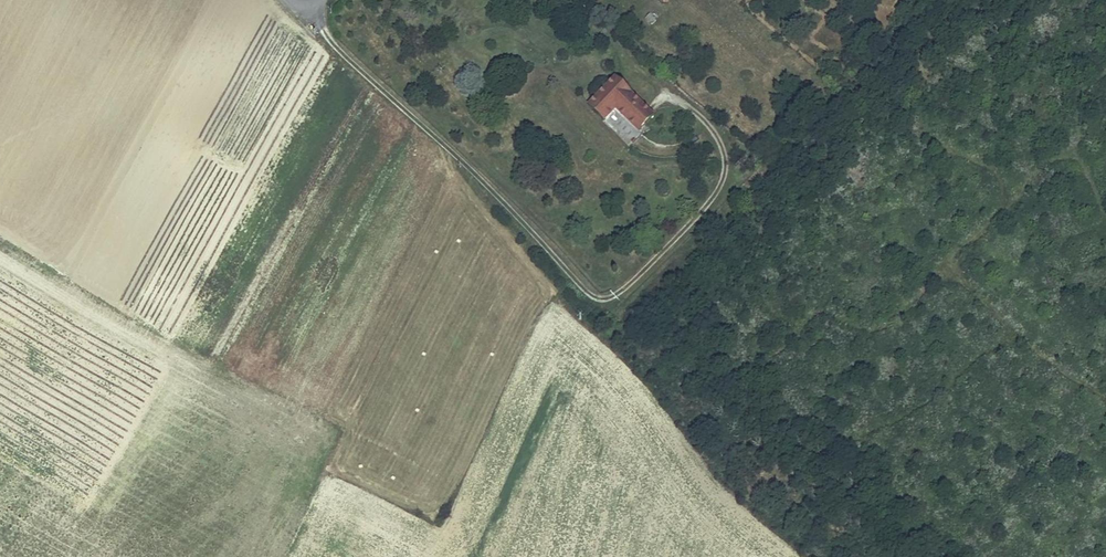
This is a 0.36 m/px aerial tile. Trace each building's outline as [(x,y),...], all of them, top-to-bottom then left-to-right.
[(669,116),(630,74),(604,99),(621,117),(632,107),(653,130),(669,116)]
